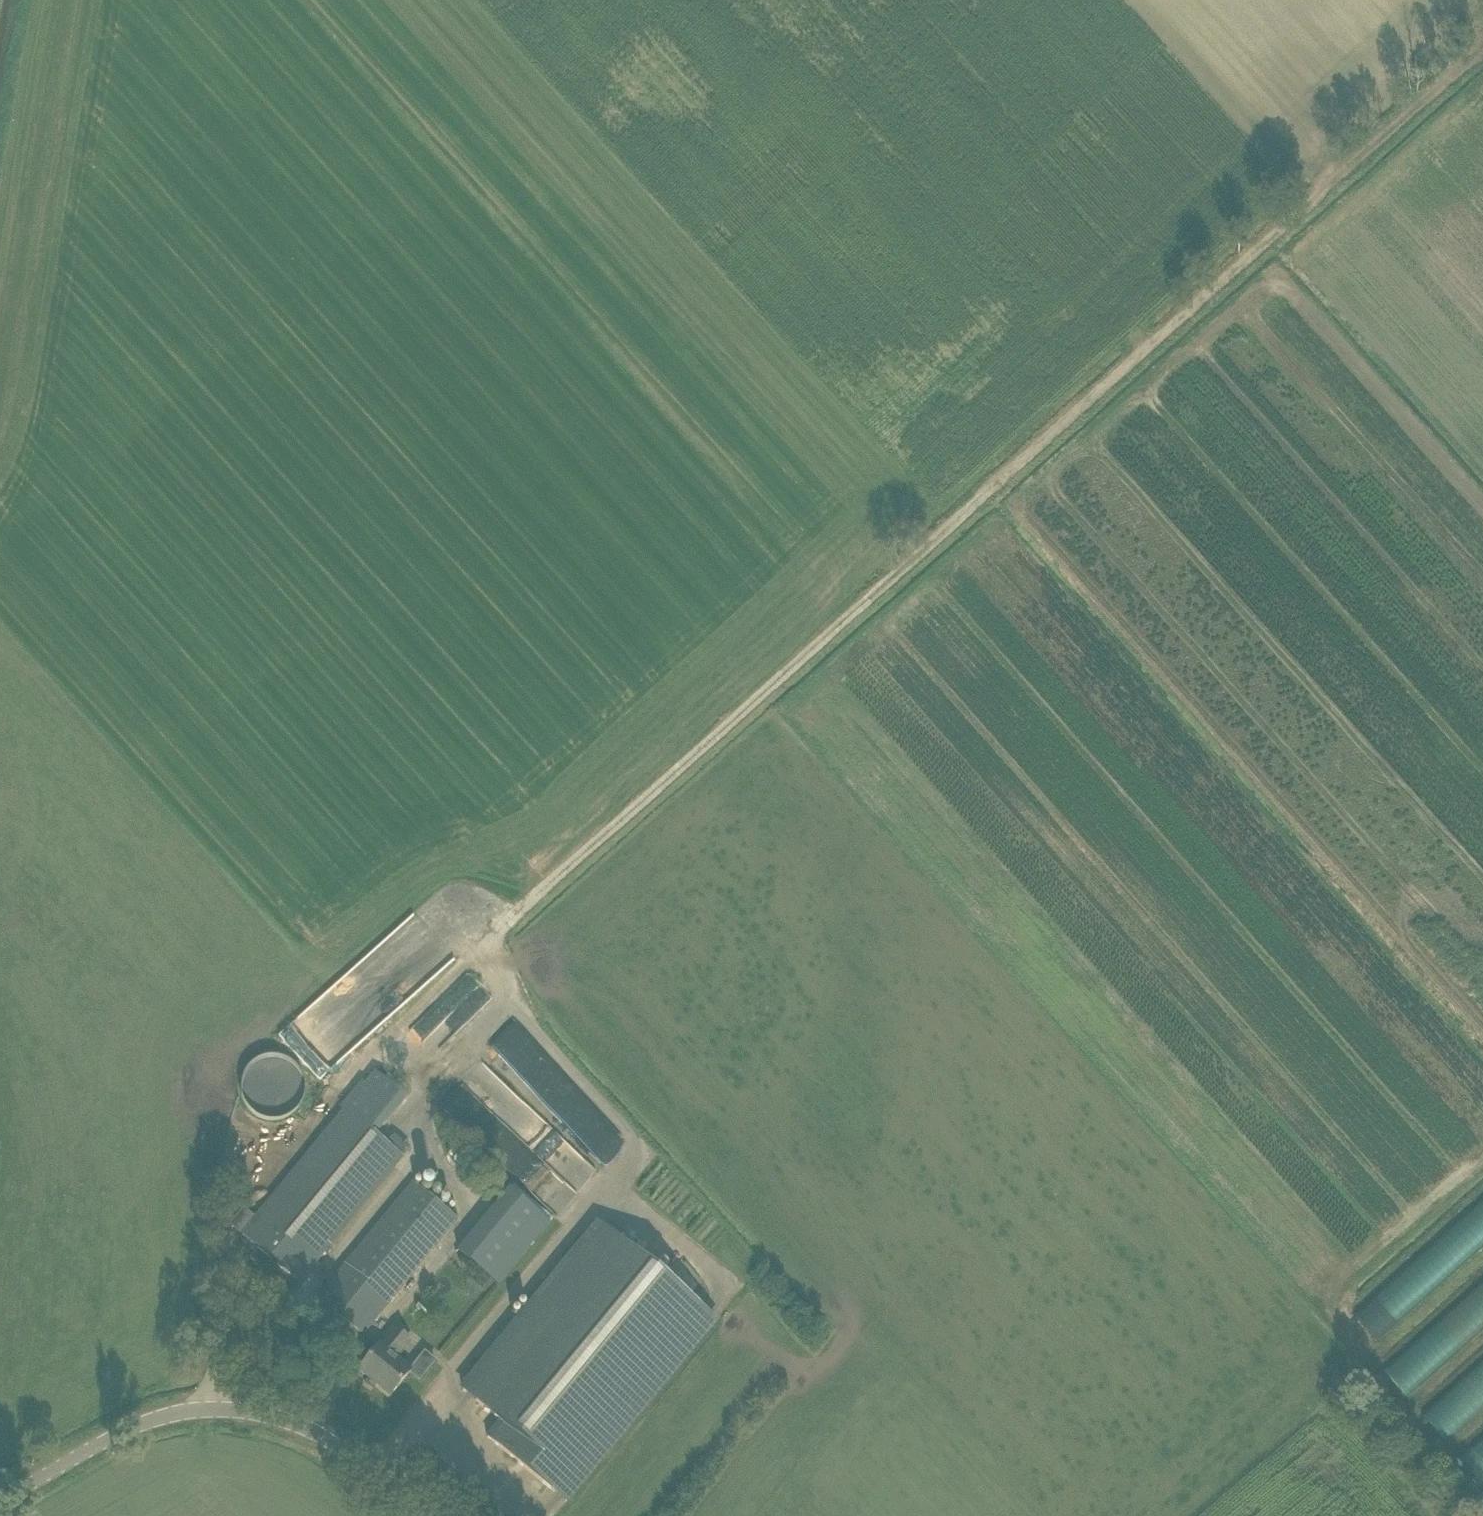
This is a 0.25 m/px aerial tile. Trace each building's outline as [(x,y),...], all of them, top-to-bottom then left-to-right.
[(465,1001),(442,1025),(452,1035),(476,1011),(465,1001)] [(284,1053),(261,1063),(280,1108),(304,1098),(284,1053)] [(608,1147),(620,1134),(542,1058),(515,1085),(536,1106),(535,1108),(548,1120),(543,1126),(537,1121),(522,1136),(576,1189),(610,1154),(603,1147),(596,1154),(578,1136),(587,1126),(608,1147)] [(242,1235),(299,1282),(402,1157),(345,1110),(242,1235)] [(495,1284),(554,1218),(513,1182),(455,1249),(495,1284)] [(318,1297),(363,1335),(457,1221),(412,1183),(318,1297)] [(565,1501),(715,1320),(599,1224),(462,1390),(503,1424),(490,1440),(565,1501)] [(1407,1397),(1482,1329),(1482,1279),(1381,1370),(1407,1397)] [(379,1347),(372,1355),(359,1371),(390,1396),(403,1381),(410,1372),(394,1360),(410,1341),(395,1329),(380,1348),(379,1347)] [(1447,1443),(1482,1411),(1482,1360),(1421,1416),(1447,1443)]
